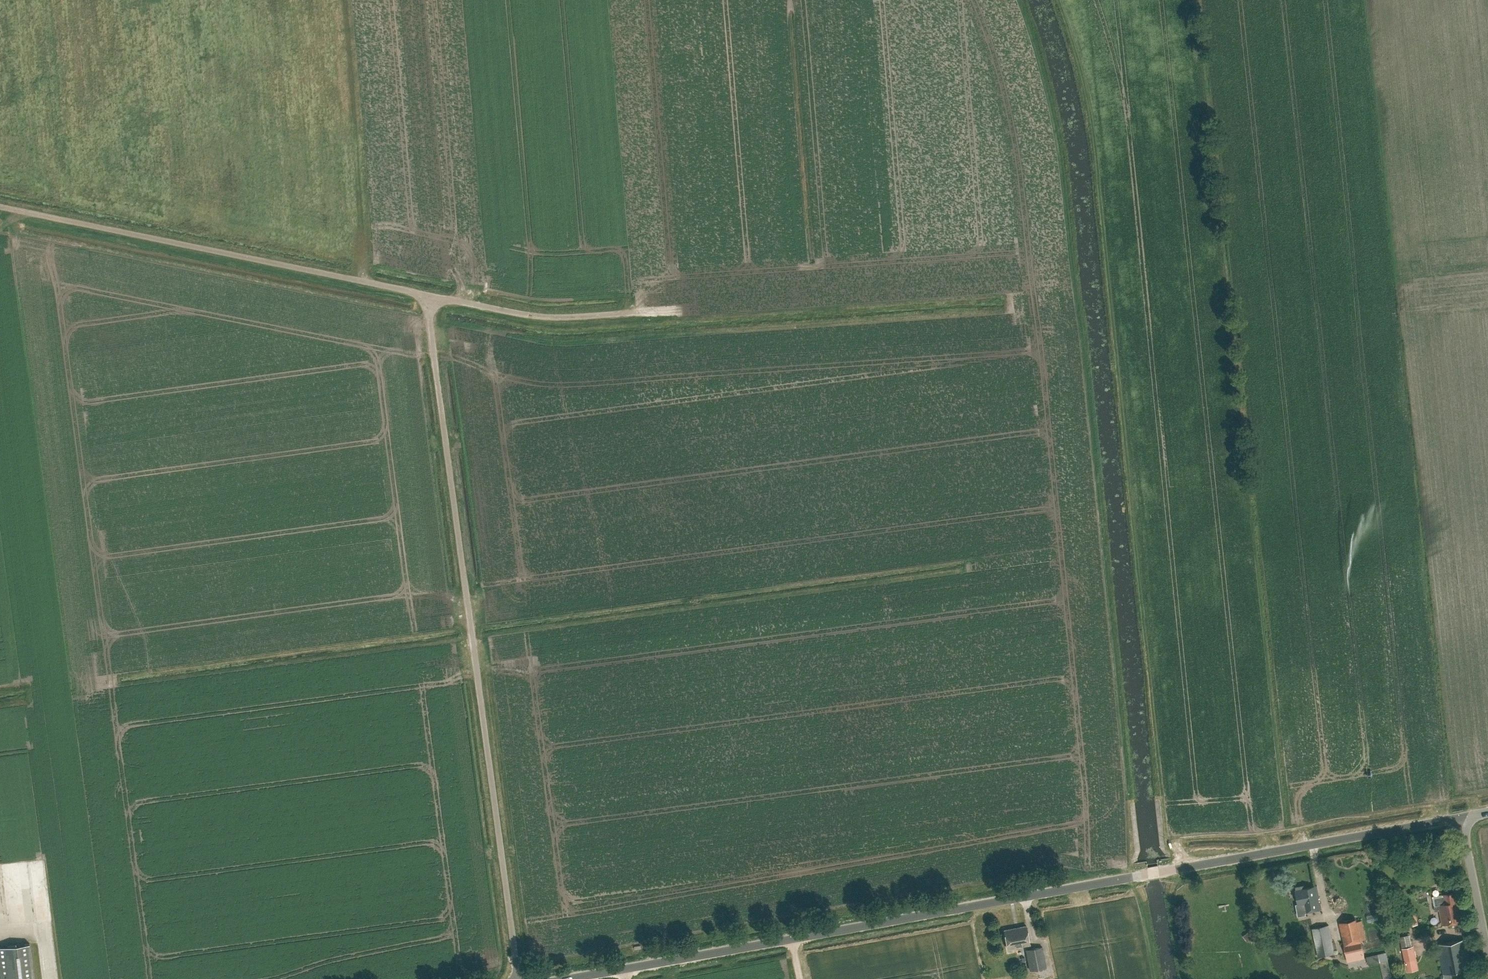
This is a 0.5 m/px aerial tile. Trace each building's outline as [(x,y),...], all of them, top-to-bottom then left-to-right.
[(1305,888),(1304,885),(1296,886),(1296,889),(1295,890),(1298,904),(1296,904),(1299,916),(1305,914),(1305,912),(1321,908),(1317,887),(1313,888),(1313,886),(1305,888)] [(1457,904),(1455,892),(1433,896),(1435,911),(1440,910),(1443,924),(1463,921),(1460,903),(1457,904)] [(1407,925),(1416,924),(1415,914),(1406,916),(1407,925)] [(1344,946),(1345,951),(1362,947),(1361,942),(1361,940),(1357,918),(1339,922),(1344,946)] [(1318,957),(1334,953),(1329,924),(1312,928),(1318,957)] [(34,925),(34,936),(48,936),(48,925),(34,925)] [(1008,948),(1031,944),(1027,926),(1005,930),(1008,948)] [(1407,965),(1417,963),(1411,934),(1401,936),(1407,965)] [(1470,970),(1470,968),(1472,968),(1466,938),(1437,944),(1443,974),(1463,969),(1463,971),(1470,970)] [(30,943),(0,947),(0,978),(34,978),(30,943)] [(1031,970),(1047,967),(1044,946),(1027,949),(1031,970)] [(1380,962),(1378,953),(1367,956),(1369,965),(1380,962)]
